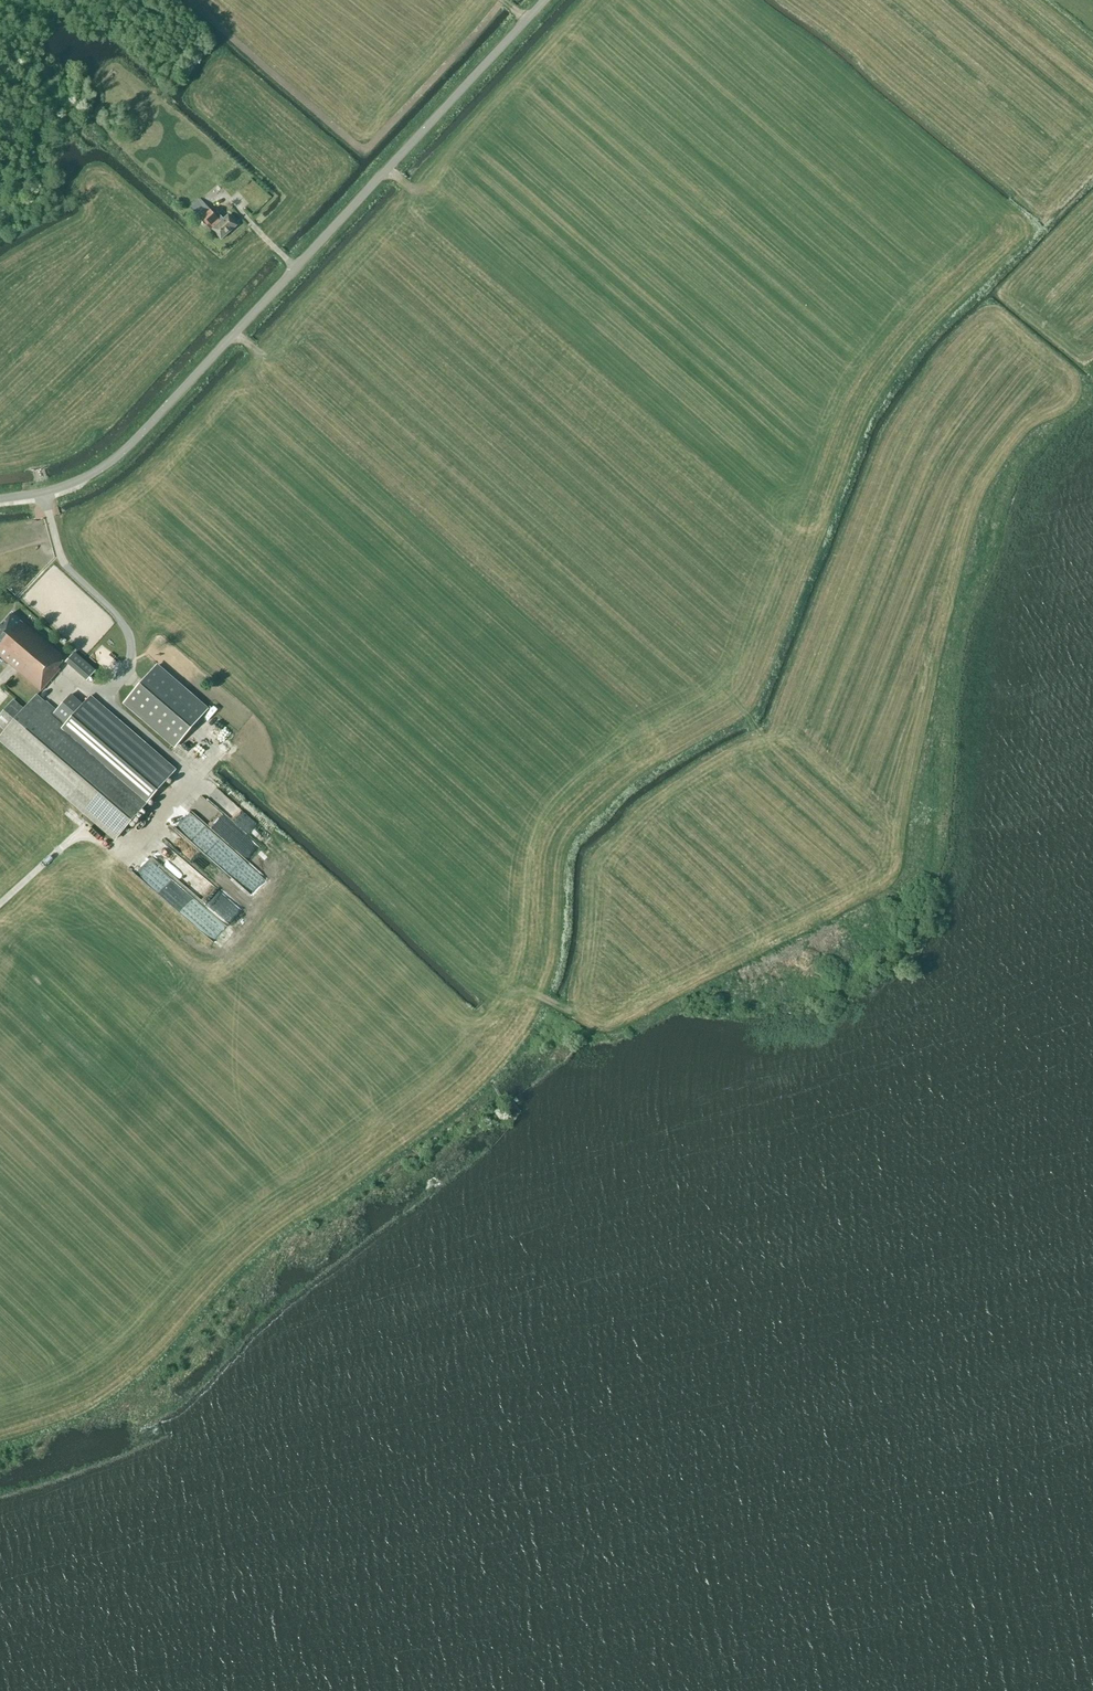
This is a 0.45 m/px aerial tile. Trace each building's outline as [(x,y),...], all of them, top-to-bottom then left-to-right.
[(222,183),(210,188),(216,203),(228,197),(222,183)] [(235,207),(246,201),(240,190),(229,196),(235,207)] [(214,214),(205,204),(200,199),(190,208),(195,213),(213,233),(215,231),(221,239),(236,224),(227,214),(223,218),(217,212),(214,214)] [(58,672),(60,669),(58,667),(65,659),(12,613),(0,627),(0,676),(30,702),(24,709),(23,709),(22,708),(21,707),(20,707),(18,706),(16,706),(15,706),(14,706),(12,706),(11,706),(10,707),(9,707),(7,708),(7,709),(5,709),(4,710),(4,711),(3,712),(2,714),(2,715),(1,716),(1,718),(1,719),(1,721),(1,722),(1,724),(2,724),(2,726),(3,728),(4,729),(5,729),(6,730),(0,737),(0,738),(85,812),(116,839),(176,770),(145,743),(90,696),(69,721),(46,702),(46,703),(37,695),(48,683),(58,672)] [(96,670),(74,652),(65,663),(87,681),(96,670)] [(174,748),(208,708),(157,664),(123,704),(174,748)] [(247,811),(239,818),(246,826),(254,819),(247,811)] [(250,855),(260,845),(251,836),(241,846),(250,855)] [(159,892),(194,921),(206,905),(198,898),(194,899),(189,905),(184,901),(180,901),(176,898),(175,888),(178,885),(176,883),(170,889),(166,886),(166,883),(158,883),(159,892)] [(223,914),(231,921),(240,910),(233,903),(223,914)]
